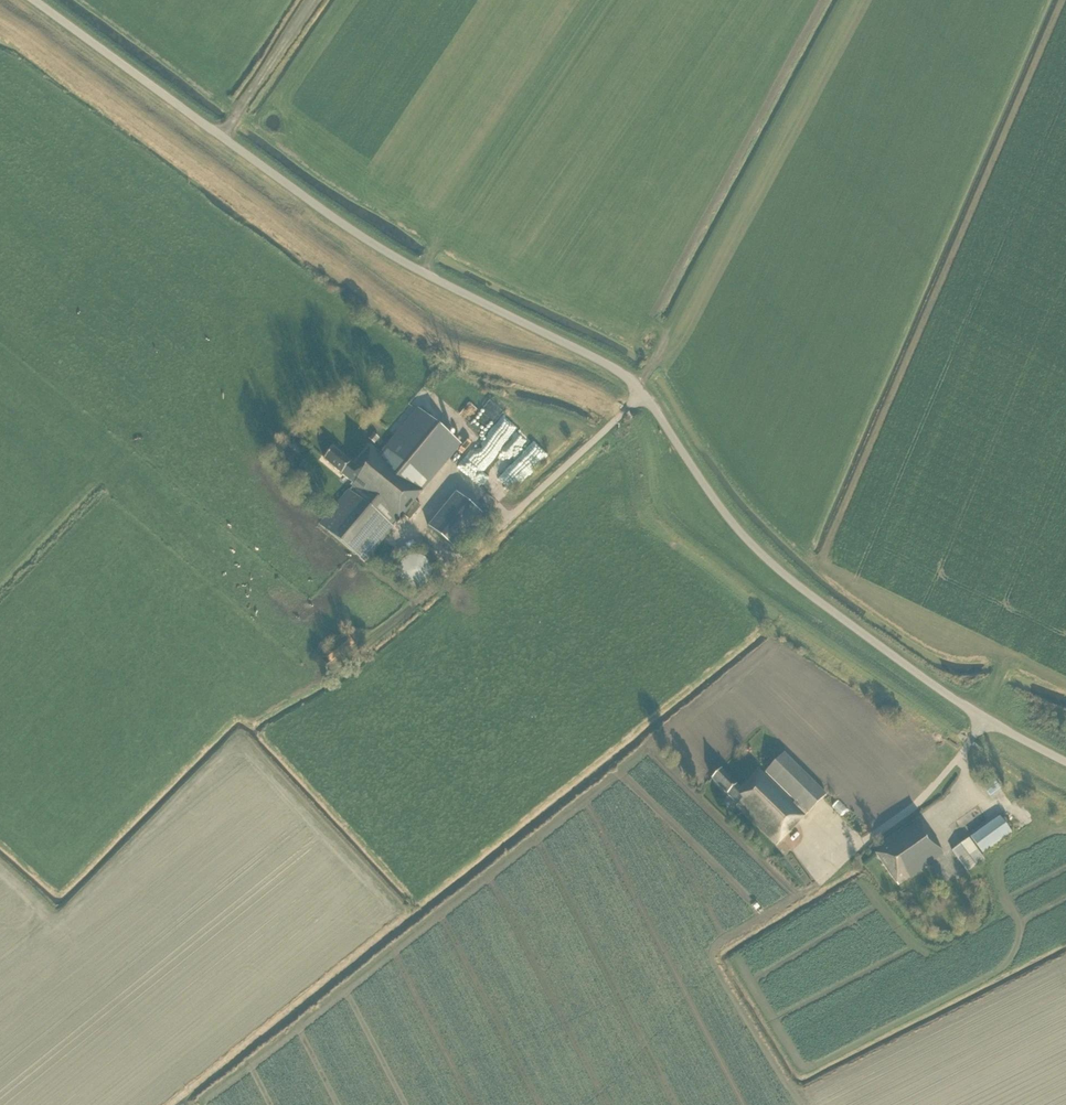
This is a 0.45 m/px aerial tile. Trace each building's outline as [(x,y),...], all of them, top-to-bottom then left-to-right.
[(470,421),(486,433),(504,411),(489,400),(478,415),(469,409),(465,413),(472,419),(470,421)] [(321,526),(364,562),(396,524),(397,524),(399,521),(401,523),(405,517),(410,520),(421,507),(415,502),(423,493),(421,491),(427,483),(429,484),(462,445),(418,409),(385,448),(387,450),(383,456),(371,446),(354,466),(334,448),(324,460),(353,483),(351,486),(353,488),(321,526)] [(482,515),(457,494),(429,528),(454,549),(482,515)] [(399,567),(399,572),(399,577),(402,581),(405,585),(410,587),(415,588),(420,587),(425,585),(429,581),(431,577),(432,572),(431,567),(429,562),(425,558),(420,556),(415,555),(410,556),(405,558),(402,562),(399,567)] [(348,633),(319,656),(327,666),(355,643),(357,640),(354,636),(352,638),(348,633)] [(736,807),(776,847),(827,795),(784,754),(765,773),(795,802),(794,804),(758,769),(740,788),(721,769),(711,779),(738,805),(736,807)] [(1000,817),(971,837),(983,854),(1012,833),(1000,817)] [(876,854),(898,886),(944,854),(921,820),(886,844),(887,846),(876,854)] [(952,851),(967,872),(984,860),(969,839),(952,851)]
